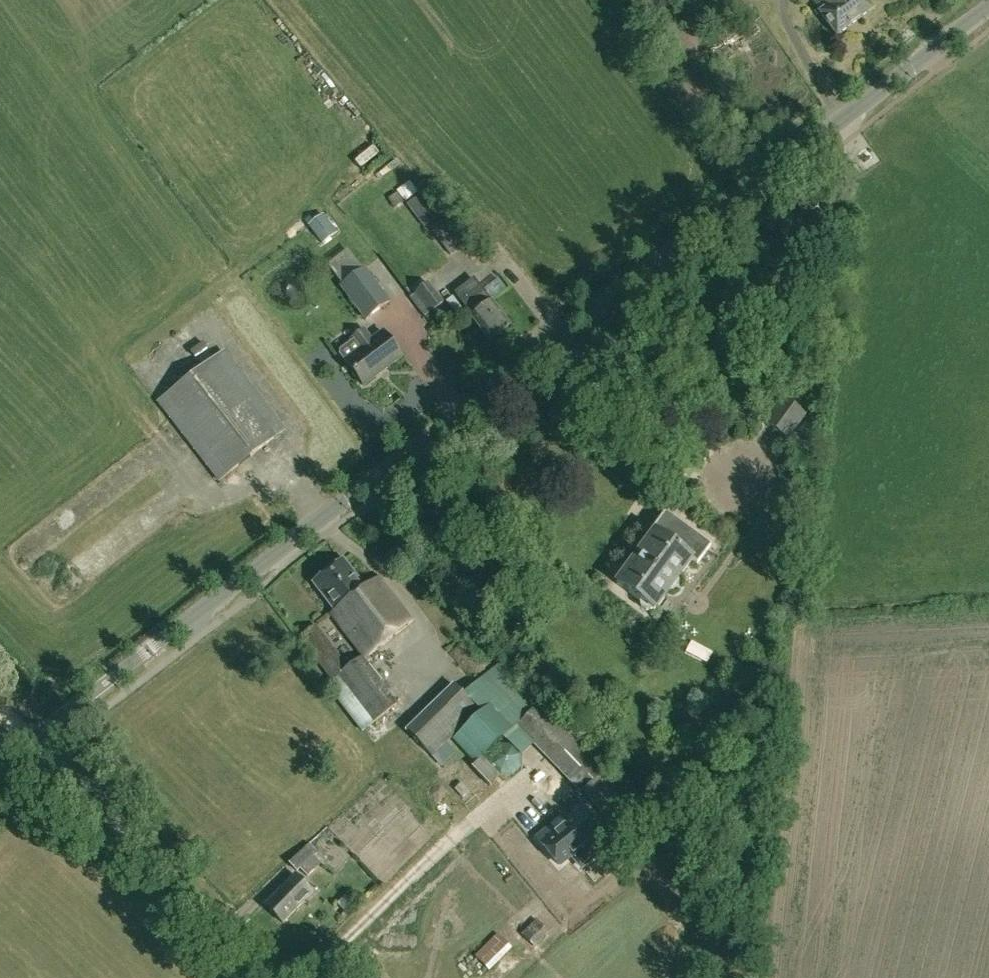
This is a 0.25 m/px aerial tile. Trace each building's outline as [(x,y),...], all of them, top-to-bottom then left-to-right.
[(837,36),(872,9),(865,0),(812,0),(820,11),(819,13),(837,36)] [(407,205),(425,228),(439,217),(421,194),(407,205)] [(429,230),(448,256),(462,245),(442,221),(429,230)] [(318,227),(325,250),(343,244),(336,222),(318,227)] [(389,302),(364,269),(341,286),(366,319),(389,302)] [(472,279),(453,293),(472,318),(471,318),(489,342),(510,326),(491,302),(491,303),(472,279)] [(416,293),(429,312),(443,302),(429,281),(416,293)] [(352,339),(354,342),(340,352),(339,355),(362,385),(400,357),(382,332),(370,340),(364,331),(352,339)] [(223,352),(158,402),(219,480),(284,430),(223,352)] [(781,398),(763,422),(788,441),(806,415),(781,398)] [(234,489),(250,475),(245,469),(229,484),(234,489)] [(617,585),(653,611),(690,561),(697,566),(711,547),(664,514),(651,532),(654,533),(617,585)] [(343,559),(312,583),(334,612),(331,614),(365,658),(412,622),(378,578),(365,588),(343,559)] [(314,626),(299,637),(332,679),(326,684),(362,731),(397,704),(361,657),(347,667),(314,626)] [(468,723),(451,737),(475,764),(482,757),(516,726),(515,725),(538,702),(539,702),(503,659),(464,694),(482,711),(468,723)] [(464,694),(453,684),(441,696),(468,723),(482,711),(464,694)] [(605,769),(539,702),(515,725),(516,726),(579,793),(583,789),(602,816),(617,805),(627,794),(603,772),(605,769)] [(431,757),(442,765),(456,753),(447,743),(431,757)] [(491,766),(500,776),(513,776),(522,767),(522,754),(513,744),(500,744),(492,753),(491,766)] [(591,838),(599,831),(581,812),(555,835),(549,828),(537,839),(533,834),(512,851),(519,860),(539,844),(560,866),(572,855),(575,859),(586,848),(599,861),(611,850),(602,840),(597,844),(591,838)] [(307,845),(288,861),(298,872),(301,869),(307,876),(322,864),(315,856),(317,855),(307,845)] [(436,872),(448,856),(441,851),(429,866),(436,872)] [(313,892),(295,875),(264,905),(282,923),(313,892)] [(349,892),(337,904),(345,912),(357,900),(349,892)] [(537,919),(522,934),(534,947),(549,932),(537,919)]
